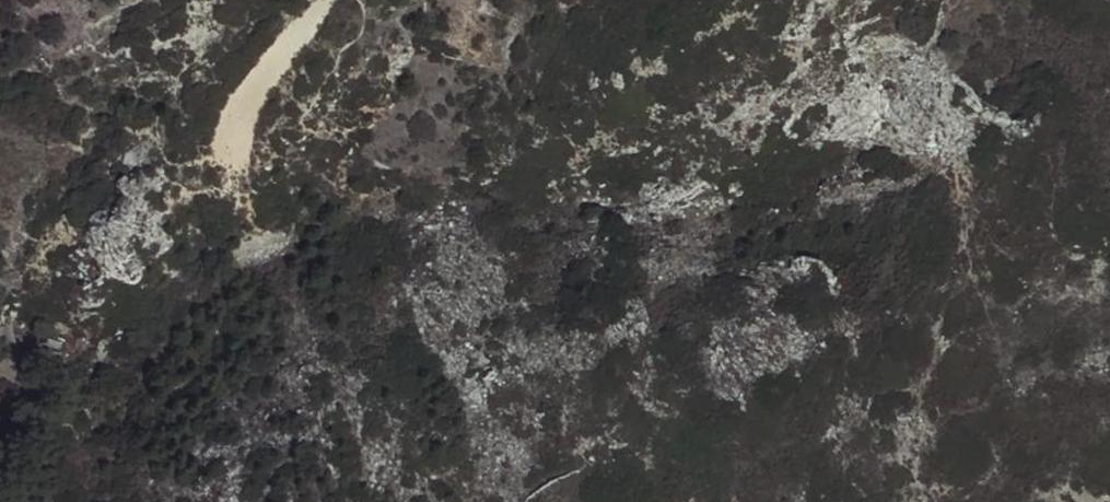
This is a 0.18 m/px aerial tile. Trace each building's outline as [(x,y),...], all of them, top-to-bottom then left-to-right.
[(0,330),(0,344),(12,340),(11,328),(0,330)]
